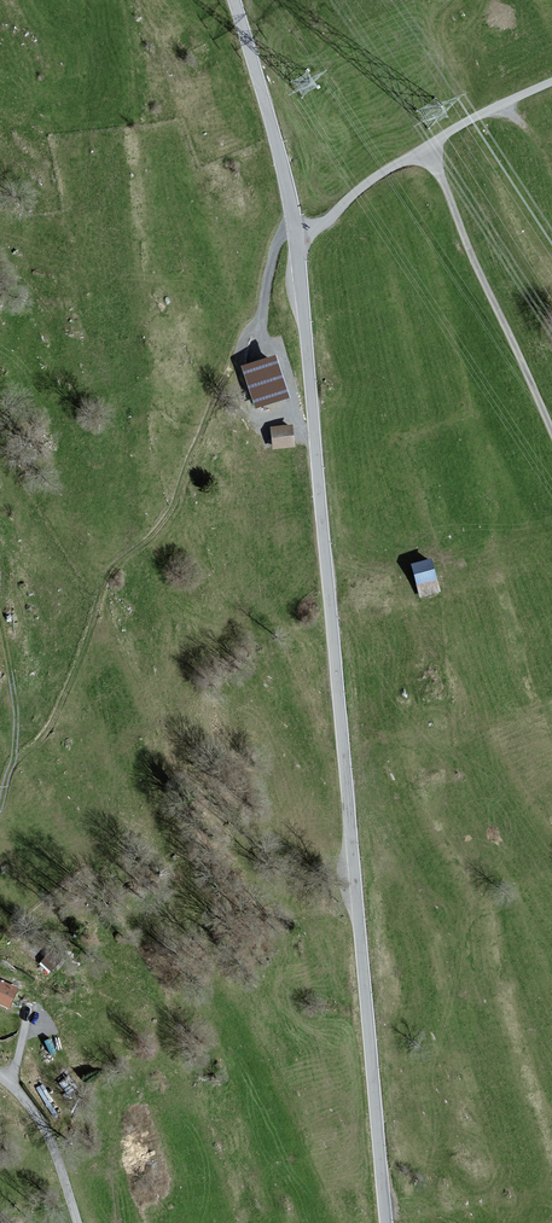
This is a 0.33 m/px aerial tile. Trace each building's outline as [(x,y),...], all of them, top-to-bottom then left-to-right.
[(278,355),(242,366),(256,409),(292,398),(278,355)] [(292,426),(270,428),(272,451),(294,449),(292,426)] [(431,562),(410,567),(418,598),(439,593),(431,562)] [(0,980),(0,1002),(9,1007),(18,988),(0,980)]
